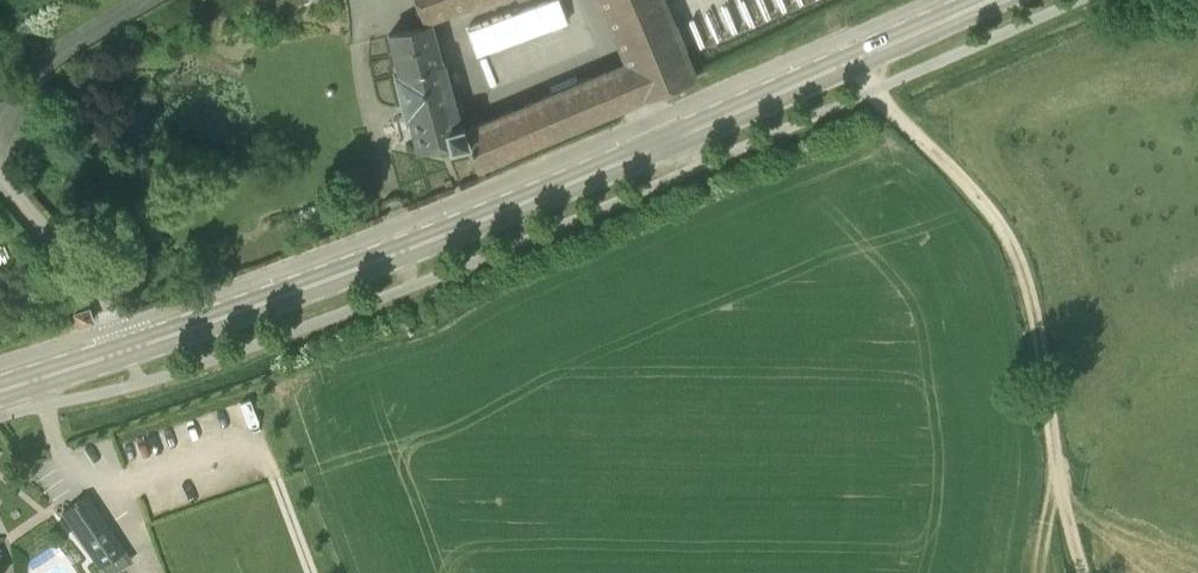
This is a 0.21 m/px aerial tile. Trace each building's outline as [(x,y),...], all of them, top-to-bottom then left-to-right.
[(424,24),(489,0),(415,0),(424,24)] [(466,143),(477,168),(695,76),(663,0),(598,0),(624,60),(464,128),(466,143)] [(480,51),(572,20),(565,0),(543,0),(471,24),(480,51)] [(466,143),(464,128),(445,61),(442,62),(433,22),(390,32),(417,150),(448,142),(450,147),(466,143)] [(79,324),(90,321),(93,320),(89,307),(75,312),(79,324)] [(124,548),(87,494),(62,512),(98,566),(124,548)]
